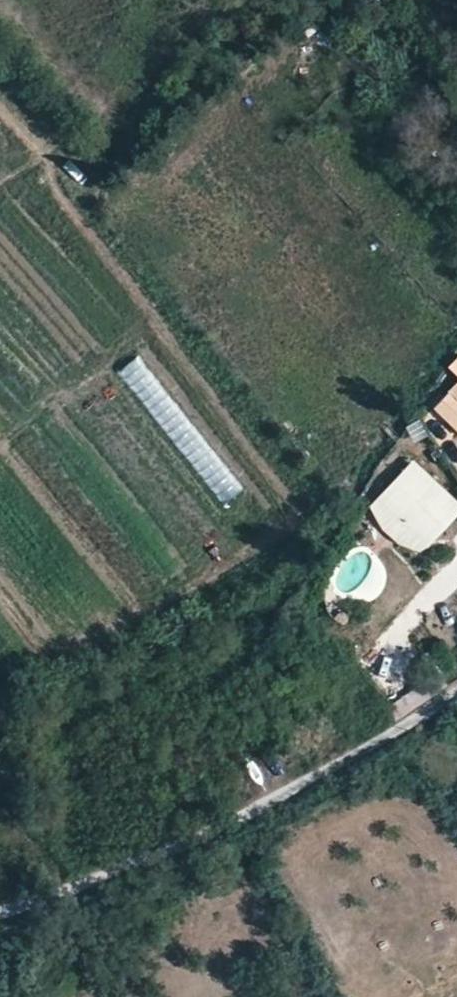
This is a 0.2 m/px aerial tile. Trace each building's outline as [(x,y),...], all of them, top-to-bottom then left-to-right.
[(432,411),(456,436),(456,386),(432,411)] [(419,551),(430,544),(449,524),(456,516),(456,502),(412,461),(371,504),(382,529),(399,542),(419,551)] [(389,705),(395,718),(417,707),(410,694),(389,705)]
